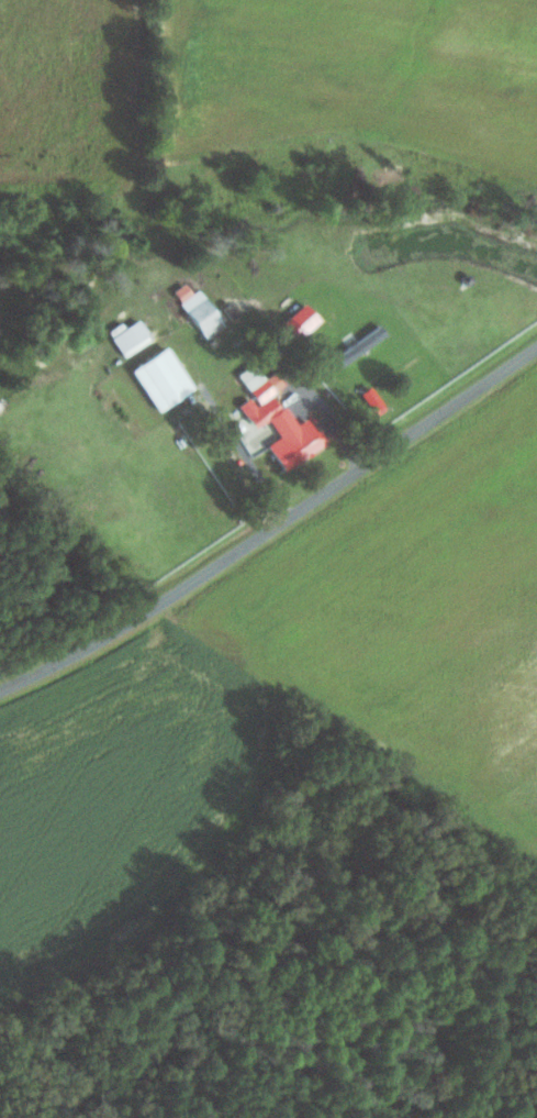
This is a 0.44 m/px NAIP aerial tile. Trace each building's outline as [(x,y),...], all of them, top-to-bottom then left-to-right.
[(225,327),(201,289),(193,294),(186,283),(175,291),(206,339),(225,327)] [(296,342),(321,321),(307,303),(282,324),(296,342)] [(124,357),(151,339),(138,319),(111,337),(124,357)] [(389,337),(383,326),(337,353),(343,364),(389,337)] [(195,389),(168,347),(132,370),(159,412),(195,389)] [(285,471),(330,443),(322,430),(317,433),(308,419),(298,425),(286,406),(282,409),(273,394),(286,386),(277,371),(265,379),(255,364),(239,375),(253,397),(240,405),(256,429),(270,420),(281,438),(269,445),(285,471)] [(378,415),(387,408),(371,387),(362,394),(378,415)]
